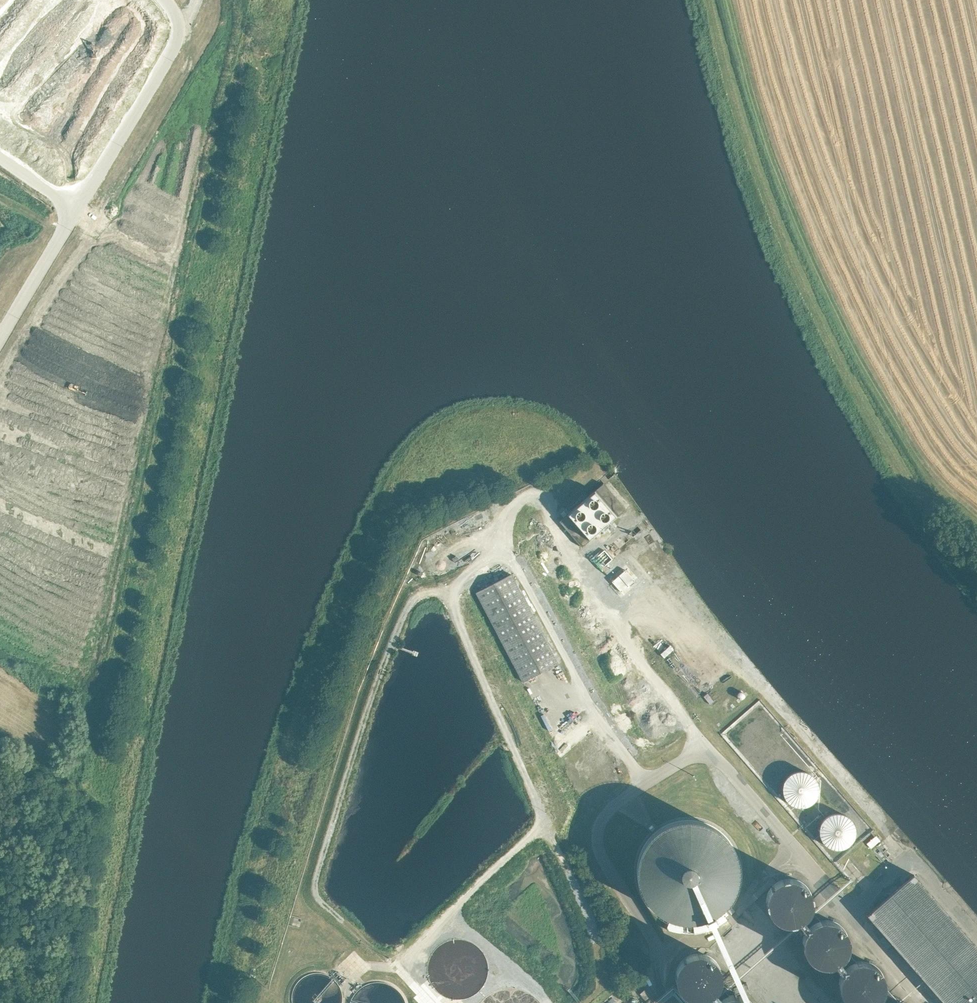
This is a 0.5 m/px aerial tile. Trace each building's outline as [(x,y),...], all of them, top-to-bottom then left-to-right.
[(180,82),(177,87),(188,96),(192,90),(180,82)] [(582,547),(625,510),(603,484),(559,522),(582,547)] [(485,511),(476,516),(479,521),(476,523),(481,532),(493,525),(485,511)] [(608,564),(612,560),(605,551),(601,555),(608,564)] [(617,576),(627,569),(625,565),(614,572),(617,576)] [(558,662),(512,574),(474,593),(520,682),(558,662)] [(639,578),(625,585),(628,590),(633,587),(635,591),(643,586),(639,578)] [(586,770),(597,764),(593,758),(582,764),(586,770)] [(809,805),(811,804),(813,802),(815,800),(817,797),(818,794),(818,791),(818,789),(818,786),(817,783),(816,780),(814,778),(812,776),(809,774),(807,773),(804,772),(801,772),(798,772),(795,773),(793,774),(790,776),(788,777),(786,780),(785,782),(784,785),(783,788),(783,791),(784,794),(784,796),(786,799),(788,801),(790,803),(792,805),(795,806),(797,807),(800,807),(803,807),(806,806),(809,805)] [(846,845),(849,843),(851,841),(853,839),(854,836),(855,833),(856,830),(856,827),(855,825),(854,822),(853,819),(851,817),(849,815),(846,813),(844,812),(841,811),(838,811),(835,812),(832,812),(829,814),(827,815),(825,818),(823,820),(822,823),(821,826),(821,829),(821,832),(822,834),(823,837),(825,840),(827,842),(829,844),(832,845),(834,846),(837,846),(840,846),(843,846),(846,845)] [(740,882),(741,873),(740,865),(738,857),(735,849),(730,842),(724,835),(717,830),(710,826),(702,823),(693,822),(685,822),(676,823),(668,826),(661,830),(654,835),(648,841),(643,848),(640,856),(638,864),(637,873),(638,881),(640,889),(643,897),(648,904),(653,911),(660,916),(668,920),(676,923),(684,925),(693,925),(701,923),(709,921),(717,917),(724,911),(729,905),(734,898),(738,890),(740,882)] [(866,842),(871,847),(876,842),(881,848),(885,844),(876,834),(866,842)] [(914,875),(867,916),(945,1002),(976,1002),(976,947),(914,875)] [(901,1002),(887,987),(888,983),(887,979),(886,975),(884,971),(882,968),(879,965),(876,963),(872,961),(868,960),(864,960),(860,960),(858,961),(848,951),(848,950),(849,946),(849,942),(849,938),(848,935),(846,931),(844,928),(841,925),(838,923),(835,921),(831,920),(827,920),(823,920),(822,920),(811,910),(812,908),(813,905),(813,901),(813,897),(812,893),(810,890),(808,886),(805,884),(802,881),(799,880),(795,879),(791,878),(787,879),(783,880),(780,881),(777,884),(774,886),(772,890),(770,893),(769,897),(769,901),(769,905),(770,908),(772,912),(774,915),(777,918),(780,920),(783,922),(787,923),(791,923),(795,923),(797,922),(806,933),(806,935),(805,938),(805,942),(805,946),(806,950),(808,954),(810,957),(813,959),(816,962),(819,963),(823,964),(827,965),(831,964),(834,964),(843,974),(843,975),(842,979),(841,983),(842,987),(843,991),(844,994),(847,998),(850,1001),(853,1002),(906,1002),(904,1002),(901,1002)] [(629,951),(641,940),(634,932),(622,943),(629,951)] [(753,1002),(750,1000),(747,998),(743,996),(739,995),(735,995),(732,995),(729,996),(720,985),(721,983),(722,979),(722,975),(722,972),(721,968),(719,964),(717,961),(714,959),(711,956),(708,955),(704,954),(700,953),(696,954),(693,955),(689,956),(689,957),(686,959),(684,961),(682,964),(680,967),(679,971),(679,974),(679,978),(680,981),(682,985),(684,988),(686,990),(689,992),(692,994),(696,995),(699,995),(703,995),(705,994),(713,1002),(753,1002)]
